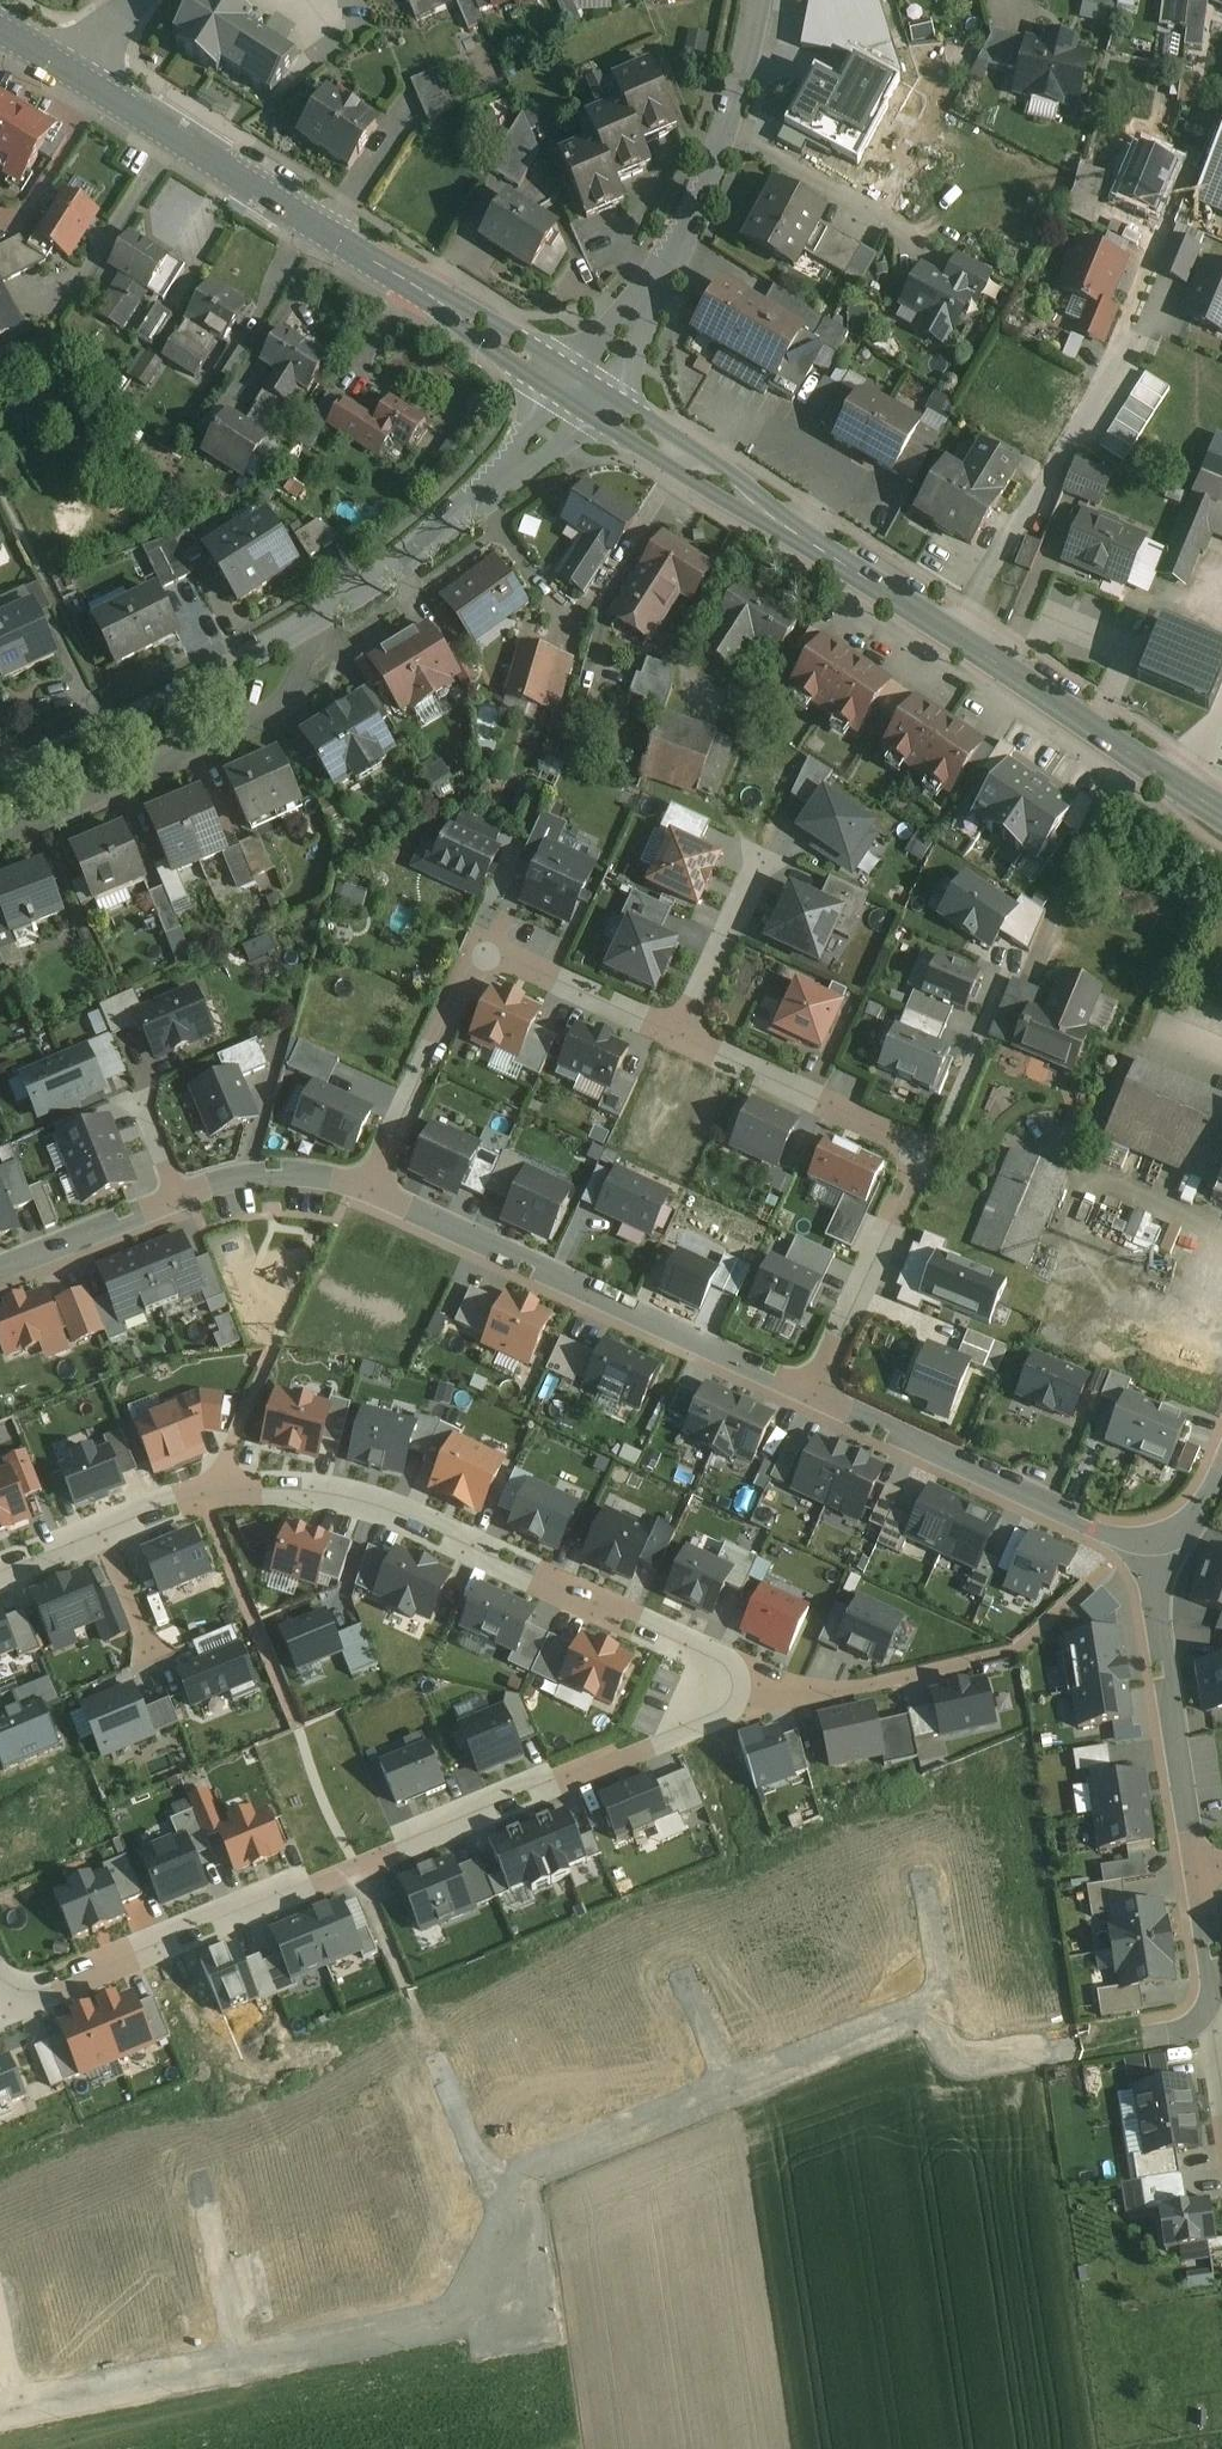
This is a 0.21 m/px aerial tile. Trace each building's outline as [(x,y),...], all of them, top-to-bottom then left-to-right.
[(228,0),(195,0),(174,34),(182,39),(176,47),(217,74),(222,65),(230,70),(271,97),(296,55),(259,32),(263,26),(252,19),(254,17),(228,0)] [(473,0),(455,0),(454,1),(467,31),(484,24),(479,13),(473,0)] [(479,13),(492,8),(489,0),(473,0),(479,13)] [(687,0),(681,0),(684,14),(689,13),(687,0)] [(821,3),(821,8),(820,8),(820,4),(809,7),(801,49),(853,59),(898,84),(899,84),(903,77),(881,6),(879,0),(832,0),(821,3)] [(1166,28),(1186,31),(1189,2),(1190,0),(1170,0),(1166,28)] [(1206,4),(1189,2),(1186,31),(1184,47),(1201,49),(1206,4)] [(1022,38),(988,29),(990,37),(977,61),(1020,71),(1027,42),(1022,41),(1022,38)] [(1074,42),(1044,35),(1042,44),(1027,41),(1027,42),(1020,71),(1016,87),(1031,91),(1030,98),(1032,99),(1032,98),(1058,104),(1058,105),(1060,105),(1060,104),(1075,108),(1087,55),(1072,51),(1074,42)] [(853,59),(839,85),(884,110),(898,84),(853,59)] [(624,111),(588,126),(597,148),(582,155),(578,146),(558,155),(585,219),(597,214),(595,208),(609,202),(611,208),(624,203),(614,181),(624,177),(621,170),(635,164),(638,171),(650,165),(641,143),(651,139),(648,132),(662,126),(665,133),(677,128),(649,64),(629,73),(633,81),(614,89),(624,111)] [(436,71),(410,83),(427,122),(453,111),(436,71)] [(1192,102),(1197,74),(1185,72),(1180,99),(1192,102)] [(813,73),(785,125),(807,137),(835,85),(813,73)] [(598,80),(586,85),(595,108),(608,102),(598,80)] [(839,85),(836,84),(835,85),(807,137),(806,139),(857,166),(886,111),(839,85)] [(345,106),(327,95),(318,109),(316,108),(307,122),(308,123),(299,137),(347,169),(357,155),(358,156),(368,141),(366,140),(375,126),(357,114),(358,113),(346,105),(345,106)] [(0,99),(0,175),(19,186),(38,154),(52,131),(21,112),(20,114),(11,109),(12,107),(0,99)] [(521,115),(486,170),(518,189),(539,155),(522,116),(521,115)] [(65,139),(52,131),(38,154),(51,162),(65,139)] [(1203,190),(1221,198),(1221,144),(1203,190)] [(1078,168),(1073,191),(1061,212),(1091,227),(1092,226),(1104,174),(1078,168)] [(823,213),(774,186),(744,241),(793,268),(801,252),(817,224),(823,213)] [(97,214),(63,193),(35,237),(53,249),(69,259),(97,214)] [(556,230),(506,198),(480,239),(530,271),(556,230)] [(861,247),(817,224),(801,252),(845,276),(861,247)] [(1119,253),(1124,242),(1107,234),(1102,245),(1119,253)] [(183,269),(129,235),(108,267),(122,276),(145,291),(162,303),(183,269)] [(53,249),(35,237),(27,250),(45,262),(53,249)] [(0,248),(0,285),(45,262),(27,250),(19,238),(0,248)] [(1198,249),(1171,238),(1157,271),(1184,283),(1198,249)] [(1123,260),(1079,242),(1069,266),(1076,269),(1066,293),(1080,299),(1071,319),(1084,324),(1092,304),(1103,308),(1104,307),(1123,260)] [(987,275),(959,260),(957,259),(956,260),(957,261),(945,282),(970,296),(969,298),(974,300),(973,300),(975,301),(976,300),(976,299),(988,278),(989,276),(987,275)] [(1205,262),(1182,317),(1221,334),(1221,270),(1205,262)] [(945,282),(922,269),(921,271),(903,303),(902,305),(905,306),(906,306),(924,316),(917,327),(916,329),(918,330),(942,343),(944,344),(945,342),(944,342),(950,331),(969,298),(970,296),(945,282)] [(145,291),(122,276),(104,304),(127,319),(145,291)] [(244,308),(208,285),(185,321),(215,339),(221,343),(244,308)] [(825,321),(773,288),(772,289),(760,310),(801,333),(800,335),(813,342),(825,321)] [(19,329),(0,291),(0,339),(19,329)] [(760,310),(748,302),(721,348),(773,379),(774,379),(800,335),(801,333),(760,310)] [(1103,308),(1092,304),(1084,324),(1080,334),(1102,343),(1115,311),(1104,307),(1103,308)] [(155,306),(135,338),(150,348),(171,316),(155,306)] [(841,321),(836,318),(831,325),(841,331),(841,321)] [(831,325),(825,321),(813,342),(823,348),(836,355),(847,335),(841,331),(831,325)] [(215,339),(186,322),(176,338),(175,338),(162,359),(193,380),(206,358),(204,357),(215,339)] [(328,360),(281,331),(260,363),(274,372),(298,387),(307,393),(328,360)] [(800,335),(774,379),(773,379),(767,389),(791,403),(823,348),(813,342),(800,335)] [(231,347),(215,373),(229,381),(244,356),(231,347)] [(147,355),(131,379),(144,387),(160,363),(147,355)] [(848,375),(837,369),(829,383),(840,389),(840,388),(847,376),(848,375)] [(298,387),(274,372),(263,390),(287,405),(298,387)] [(1138,386),(1162,401),(1169,389),(1145,374),(1138,386)] [(864,385),(847,376),(840,388),(857,398),(864,385)] [(825,380),(808,410),(823,419),(836,396),(825,390),(829,383),(825,380)] [(840,389),(829,383),(825,390),(836,396),(840,389)] [(1130,398),(1154,413),(1162,401),(1138,386),(1130,398)] [(823,419),(820,424),(836,434),(857,398),(840,388),(823,419)] [(287,405),(263,390),(253,405),(255,407),(277,420),(278,419),(287,405)] [(868,398),(865,396),(857,398),(836,434),(833,441),(855,453),(857,450),(862,454),(863,455),(889,410),(886,408),(885,402),(874,396),(868,398)] [(1130,398),(1122,411),(1146,426),(1154,413),(1130,398)] [(425,422),(389,399),(373,424),(369,420),(356,441),(379,455),(390,439),(407,450),(425,422)] [(369,420),(340,403),(327,423),(356,441),(369,420)] [(277,420),(255,407),(244,425),(266,439),(265,441),(271,445),(284,423),(278,419),(277,420)] [(894,412),(889,410),(863,455),(865,455),(875,461),(874,464),(891,474),(912,439),(918,427),(911,423),(910,417),(899,410),(894,412)] [(1115,422),(1138,437),(1146,426),(1122,411),(1115,422)] [(244,425),(227,415),(204,451),(242,476),(265,441),(266,439),(244,425)] [(1115,422),(1107,434),(1131,450),(1138,437),(1115,422)] [(938,438),(919,427),(918,427),(912,439),(932,450),(938,438)] [(1099,446),(1123,461),(1131,450),(1107,434),(1099,446)] [(932,450),(912,439),(891,474),(912,487),(932,450)] [(1017,470),(980,448),(963,476),(945,465),(915,514),(970,547),(1000,498),(1017,470)] [(1103,474),(1075,462),(1062,493),(1090,505),(1103,474)] [(1159,578),(1175,584),(1187,579),(1197,553),(1202,555),(1211,533),(1221,506),(1221,483),(1201,474),(1159,578)] [(296,484),(286,477),(278,490),(288,496),(296,484)] [(635,518),(585,486),(583,488),(578,485),(567,502),(572,506),(562,521),(587,537),(580,549),(578,548),(558,580),(583,596),(611,553),(612,553),(635,518)] [(1211,533),(1221,538),(1221,506),(1211,533)] [(1143,541),(1083,516),(1064,563),(1124,587),(1143,541)] [(241,535),(240,535),(271,583),(296,567),(265,519),(241,535)] [(316,523),(294,537),(308,559),(340,538),(316,523)] [(241,535),(238,531),(206,552),(239,604),(271,583),(240,535),(241,535)] [(188,534),(173,539),(187,566),(202,556),(188,534)] [(712,568),(663,536),(641,571),(676,594),(690,603),(712,568)] [(173,539),(142,549),(162,591),(192,576),(187,566),(173,539)] [(1041,546),(1025,540),(1014,567),(1029,573),(1041,546)] [(493,563),(443,600),(471,639),(507,613),(508,615),(513,616),(522,610),(523,604),(493,563)] [(641,572),(612,617),(648,640),(661,620),(659,619),(676,594),(641,571),(641,572)] [(50,610),(37,585),(23,591),(31,607),(32,607),(37,617),(50,610)] [(798,623),(739,585),(716,621),(754,646),(774,659),(798,623)] [(155,593),(95,623),(116,666),(177,636),(155,593)] [(0,622),(0,675),(3,682),(56,658),(37,617),(32,607),(31,607),(0,622)] [(754,646),(716,621),(698,650),(736,674),(754,646)] [(1162,626),(1138,682),(1207,711),(1221,674),(1221,651),(1162,626)] [(443,655),(427,628),(398,646),(432,700),(451,689),(448,683),(456,678),(457,677),(443,655)] [(821,641),(809,632),(795,654),(807,662),(821,641)] [(807,662),(789,689),(823,711),(855,662),(822,640),(807,662)] [(541,710),(558,655),(521,644),(505,699),(541,710)] [(371,663),(370,664),(382,683),(401,713),(410,707),(413,712),(432,700),(398,646),(371,663)] [(475,679),(455,647),(443,655),(457,677),(456,678),(461,687),(475,679)] [(558,655),(541,710),(555,714),(571,659),(558,655)] [(368,658),(355,666),(368,686),(370,691),(382,683),(370,664),(371,663),(368,658)] [(889,685),(855,662),(823,711),(856,734),(874,707),(889,685)] [(672,688),(636,675),(628,695),(665,709),(672,688)] [(901,694),(889,685),(874,707),(887,716),(901,694)] [(370,691),(368,686),(354,695),(359,703),(360,702),(376,726),(388,719),(370,691)] [(901,694),(887,716),(899,724),(914,702),(901,694)] [(899,724),(882,750),(916,772),(948,723),(914,701),(899,724)] [(307,735),(305,736),(317,756),(314,758),(326,778),(330,776),(338,789),(353,779),(355,784),(381,768),(378,763),(393,754),(376,726),(360,702),(359,703),(307,735)] [(716,736),(662,717),(641,776),(696,795),(716,737),(716,736)] [(948,723),(916,772),(949,795),(967,768),(981,746),(981,745),(948,723)] [(304,729),(289,735),(301,766),(314,758),(317,756),(305,736),(307,735),(304,729)] [(716,737),(696,795),(711,800),(731,742),(716,737)] [(981,746),(967,768),(979,776),(993,754),(981,746)] [(278,755),(225,780),(247,827),(300,803),(278,755)] [(1075,808),(1008,762),(971,815),(971,818),(1037,863),(1075,808)] [(225,853),(201,795),(174,806),(199,864),(225,853)] [(863,822),(824,796),(806,824),(824,836),(816,848),(851,872),(873,838),(859,828),(863,822)] [(199,864),(174,806),(148,817),(167,863),(172,876),(175,875),(199,864)] [(524,818),(519,810),(510,810),(505,818),(510,826),(519,826),(524,818)] [(567,826),(542,814),(524,853),(541,861),(548,846),(556,849),(567,826)] [(450,830),(434,865),(481,887),(497,852),(450,830)] [(122,831),(72,852),(94,903),(95,902),(95,900),(141,880),(142,882),(144,881),(122,831)] [(259,838),(238,847),(241,854),(252,880),(273,871),(259,838)] [(676,845),(655,889),(701,910),(722,866),(676,845)] [(548,850),(523,908),(565,927),(591,868),(548,850)] [(241,854),(226,861),(238,890),(254,883),(252,880),(241,854)] [(172,876),(167,863),(154,868),(163,889),(166,897),(181,891),(175,875),(172,876)] [(0,883),(0,904),(1,904),(11,930),(29,923),(33,935),(37,933),(35,926),(61,916),(42,867),(0,883)] [(830,879),(819,903),(841,913),(845,916),(856,891),(830,879)] [(1014,911),(965,879),(941,915),(959,927),(957,929),(972,938),(973,937),(991,948),(1000,935),(1015,912),(1014,911)] [(339,907),(361,913),(367,890),(346,884),(339,907)] [(166,897),(163,889),(148,895),(165,937),(180,931),(166,897)] [(819,903),(791,890),(768,940),(818,963),(832,933),(841,913),(819,903)] [(869,897),(856,891),(845,916),(857,921),(869,897)] [(1014,911),(1015,912),(1000,935),(1029,954),(1045,915),(1022,899),(1014,911)] [(11,930),(1,904),(0,904),(0,935),(11,930)] [(841,913),(832,933),(849,941),(857,921),(845,916),(841,913)] [(677,945),(629,922),(607,970),(654,992),(660,981),(662,982),(666,974),(663,972),(666,964),(670,966),(673,957),(671,956),(677,945)] [(981,976),(938,958),(922,996),(965,1014),(981,976)] [(1062,977),(1046,1015),(1032,1010),(1014,1051),(1035,1060),(1037,1057),(1047,1053),(1051,1063),(1050,1065),(1071,1074),(1088,1033),(1084,1031),(1100,993),(1062,977)] [(847,992),(832,985),(825,1000),(840,1007),(847,992)] [(825,1000),(798,987),(788,1008),(778,1030),(800,1040),(820,1049),(840,1007),(825,1000)] [(1038,996),(1016,987),(993,1042),(1014,1051),(1032,1010),(1038,996)] [(492,988),(470,1039),(520,1061),(542,1009),(492,988)] [(194,992),(139,1016),(157,1058),(173,1051),(174,1053),(189,1047),(188,1044),(205,1037),(198,1021),(204,1018),(194,992)] [(800,1040),(778,1030),(788,1008),(784,1006),(772,1032),(798,1044),(800,1040)] [(950,1050),(895,1028),(878,1069),(882,1071),(896,1077),(896,1078),(913,1085),(914,1084),(933,1092),(950,1050)] [(580,1033),(561,1075),(609,1096),(627,1053),(580,1033)] [(86,1051),(22,1078),(39,1118),(103,1091),(86,1051)] [(1136,1065),(1113,1120),(1113,1121),(1106,1139),(1130,1149),(1150,1158),(1219,1187),(1221,1179),(1221,1101),(1136,1065)] [(230,1076),(191,1093),(213,1144),(252,1127),(230,1076)] [(373,1119),(316,1092),(297,1132),(354,1159),(373,1119)] [(797,1124),(752,1103),(732,1146),(777,1167),(797,1124)] [(87,1114),(54,1128),(59,1141),(93,1128),(87,1114)] [(93,1128),(59,1141),(72,1173),(121,1153),(108,1122),(93,1128)] [(436,1133),(414,1181),(460,1201),(481,1154),(436,1133)] [(1130,1149),(1106,1139),(1096,1161),(1120,1171),(1130,1149)] [(588,1159),(614,1164),(616,1153),(590,1148),(588,1159)] [(823,1148),(806,1186),(865,1213),(883,1175),(823,1148)] [(121,1153),(72,1173),(84,1204),(133,1185),(121,1153)] [(974,1243),(1027,1266),(1064,1179),(1011,1156),(974,1243)] [(669,1196),(617,1172),(598,1212),(650,1236),(669,1196)] [(570,1193),(526,1173),(504,1221),(517,1227),(548,1241),(570,1193)] [(1219,1187),(1215,1197),(1214,1197),(1213,1198),(1212,1200),(1214,1201),(1221,1204),(1221,1179),(1219,1187)] [(42,1185),(29,1191),(44,1230),(55,1226),(58,1225),(42,1185)] [(12,1233),(0,1203),(0,1237),(12,1233)] [(182,1238),(140,1254),(162,1310),(179,1303),(177,1299),(200,1289),(202,1289),(192,1264),(182,1238)] [(140,1254),(99,1270),(110,1297),(119,1321),(121,1321),(123,1320),(144,1312),(146,1316),(162,1310),(140,1254)] [(1007,1284),(936,1255),(927,1276),(998,1305),(1007,1284)] [(225,1298),(209,1258),(192,1264),(202,1289),(200,1289),(206,1305),(225,1298)] [(819,1283),(771,1260),(752,1301),(767,1308),(765,1313),(783,1321),(785,1317),(800,1324),(819,1283)] [(998,1305),(927,1276),(919,1297),(990,1326),(998,1305)] [(101,1331),(104,1331),(104,1330),(94,1304),(89,1293),(87,1294),(86,1293),(59,1303),(60,1306),(49,1310),(59,1334),(69,1329),(75,1344),(102,1332),(101,1331)] [(7,1357),(24,1350),(25,1352),(40,1346),(39,1345),(60,1336),(59,1334),(49,1310),(43,1295),(23,1303),(22,1301),(8,1307),(8,1310),(0,1313),(0,1339),(7,1357)] [(119,1321),(110,1297),(94,1304),(104,1330),(104,1331),(109,1344),(127,1336),(121,1321),(119,1321)] [(550,1318),(535,1312),(536,1309),(533,1308),(532,1310),(524,1306),(525,1304),(522,1303),(521,1305),(506,1298),(484,1346),(520,1362),(528,1366),(550,1318)] [(663,1367),(638,1356),(636,1359),(605,1345),(595,1365),(585,1361),(577,1379),(586,1383),(586,1382),(586,1383),(587,1384),(586,1384),(587,1387),(600,1394),(599,1397),(619,1406),(620,1403),(639,1411),(647,1392),(651,1393),(663,1367)] [(970,1365),(927,1347),(908,1396),(931,1405),(929,1412),(948,1420),(970,1365)] [(1088,1380),(1035,1359),(1018,1398),(1036,1405),(1035,1408),(1052,1414),(1053,1412),(1071,1420),(1088,1380)] [(715,1451),(737,1402),(709,1389),(687,1438),(715,1451)] [(1156,1408),(1125,1395),(1105,1444),(1136,1457),(1156,1408)] [(277,1396),(264,1446),(315,1460),(328,1409),(277,1396)] [(776,1420),(737,1402),(715,1451),(711,1461),(732,1470),(737,1460),(753,1468),(776,1420)] [(186,1408),(137,1429),(155,1474),(173,1467),(171,1463),(203,1449),(186,1408)] [(1187,1421),(1156,1408),(1136,1457),(1167,1469),(1187,1421)] [(362,1413),(349,1464),(403,1478),(416,1427),(362,1413)] [(454,1439),(429,1493),(481,1516),(506,1462),(454,1439)] [(825,1510),(850,1456),(821,1442),(796,1497),(825,1510)] [(61,1469),(77,1507),(124,1488),(108,1449),(61,1469)] [(865,1528),(889,1473),(850,1456),(825,1510),(865,1528)] [(31,1522),(11,1470),(0,1474),(0,1534),(31,1522)] [(531,1486),(511,1530),(557,1551),(577,1507),(531,1486)] [(929,1491),(907,1538),(941,1554),(963,1507),(929,1491)] [(606,1510),(582,1561),(631,1583),(654,1533),(606,1510)] [(288,1527),(274,1572),(315,1585),(329,1540),(288,1527)] [(144,1553),(162,1595),(210,1574),(192,1532),(144,1553)] [(1031,1538),(1007,1590),(1033,1602),(1033,1600),(1034,1600),(1034,1603),(1035,1603),(1042,1588),(1049,1591),(1058,1572),(1066,1576),(1074,1558),(1031,1538)] [(688,1548),(665,1597),(712,1618),(735,1570),(688,1548)] [(1212,1549),(1206,1567),(1203,1566),(1200,1575),(1221,1583),(1221,1552),(1212,1549)] [(396,1552),(375,1599),(429,1624),(450,1577),(396,1552)] [(1200,1575),(1197,1583),(1200,1584),(1193,1603),(1221,1613),(1221,1583),(1200,1575)] [(35,1596),(53,1638),(98,1619),(81,1577),(35,1596)] [(762,1589),(741,1656),(787,1654),(807,1610),(762,1589)] [(482,1592),(465,1628),(515,1651),(532,1615),(482,1592)] [(858,1601),(836,1647),(882,1669),(904,1622),(858,1601)] [(325,1615),(281,1634),(298,1673),(342,1654),(325,1615)] [(15,1651),(0,1619),(0,1657),(15,1651)] [(1065,1686),(1125,1677),(1119,1632),(1059,1640),(1065,1686)] [(582,1636),(560,1685),(611,1709),(633,1660),(582,1636)] [(179,1671),(193,1707),(255,1682),(240,1646),(179,1671)] [(1220,1663),(1220,1660),(1194,1664),(1199,1697),(1203,1696),(1206,1714),(1221,1711),(1221,1663),(1220,1663)] [(1125,1677),(1065,1686),(1071,1728),(1131,1720),(1125,1677)] [(15,1695),(22,1713),(41,1705),(43,1712),(61,1704),(51,1680),(15,1695)] [(933,1693),(942,1738),(996,1727),(987,1682),(933,1693)] [(134,1689),(83,1710),(102,1757),(153,1736),(143,1711),(134,1689)] [(170,1700),(143,1711),(153,1736),(180,1725),(170,1700)] [(57,1746),(43,1712),(41,1705),(22,1713),(0,1722),(0,1754),(5,1767),(57,1746)] [(820,1718),(831,1770),(886,1759),(875,1707),(820,1718)] [(460,1730),(480,1774),(520,1756),(501,1712),(460,1730)] [(741,1744),(758,1793),(796,1780),(779,1731),(741,1744)] [(379,1760),(399,1807),(445,1788),(426,1741),(379,1760)] [(1075,1768),(1110,1766),(1108,1745),(1074,1747),(1075,1768)] [(689,1772),(653,1787),(665,1818),(679,1813),(680,1816),(703,1807),(689,1772)] [(650,1780),(602,1799),(618,1837),(665,1818),(653,1787),(650,1780)] [(1091,1819),(1149,1810),(1144,1780),(1086,1790),(1091,1819)] [(1154,1844),(1149,1810),(1091,1819),(1096,1852),(1154,1844)] [(217,1832),(236,1876),(285,1855),(267,1811),(217,1832)] [(548,1879),(586,1863),(566,1812),(527,1828),(548,1879)] [(510,1894),(548,1879),(527,1828),(489,1843),(510,1894)] [(140,1857),(161,1908),(206,1889),(185,1838),(140,1857)] [(400,1881),(422,1935),(475,1914),(452,1860),(400,1881)] [(54,1894),(73,1940),(125,1918),(106,1873),(54,1894)] [(306,1919),(325,1966),(359,1952),(340,1905),(306,1919)] [(1109,1953),(1171,1943),(1166,1910),(1104,1919),(1109,1953)] [(290,1980),(325,1966),(306,1919),(271,1933),(290,1980)] [(1176,1979),(1171,1943),(1109,1953),(1115,1989),(1176,1979)] [(223,2013),(258,1999),(238,1948),(202,1962),(223,2013)] [(104,2009),(97,2012),(118,2061),(153,2047),(136,2007),(132,1997),(116,2004),(114,1999),(102,2004),(104,2009)] [(154,2000),(136,2007),(153,2047),(170,2040),(154,2000)] [(82,2076),(118,2061),(97,2012),(90,2015),(88,2010),(76,2015),(78,2020),(61,2027),(65,2037),(82,2076)] [(82,2076),(65,2037),(48,2044),(65,2083),(82,2076)] [(15,2113),(12,2106),(27,2099),(10,2058),(0,2063),(0,2120),(15,2113)] [(1136,2090),(1141,2121),(1196,2112),(1194,2098),(1191,2098),(1188,2082),(1136,2090)] [(1196,2112),(1141,2121),(1146,2155),(1146,2156),(1176,2152),(1198,2148),(1195,2127),(1198,2127),(1196,2112)] [(1146,2155),(1133,2157),(1137,2182),(1179,2175),(1176,2152),(1146,2156),(1146,2155)] [(1179,2175),(1137,2182),(1137,2183),(1141,2182),(1145,2213),(1158,2211),(1158,2209),(1188,2205),(1183,2175),(1179,2175)] [(1188,2205),(1158,2209),(1158,2211),(1165,2251),(1207,2244),(1216,2243),(1215,2241),(1209,2201),(1188,2205)] [(1215,2241),(1216,2243),(1207,2244),(1209,2253),(1221,2251),(1221,2240),(1215,2241)]
